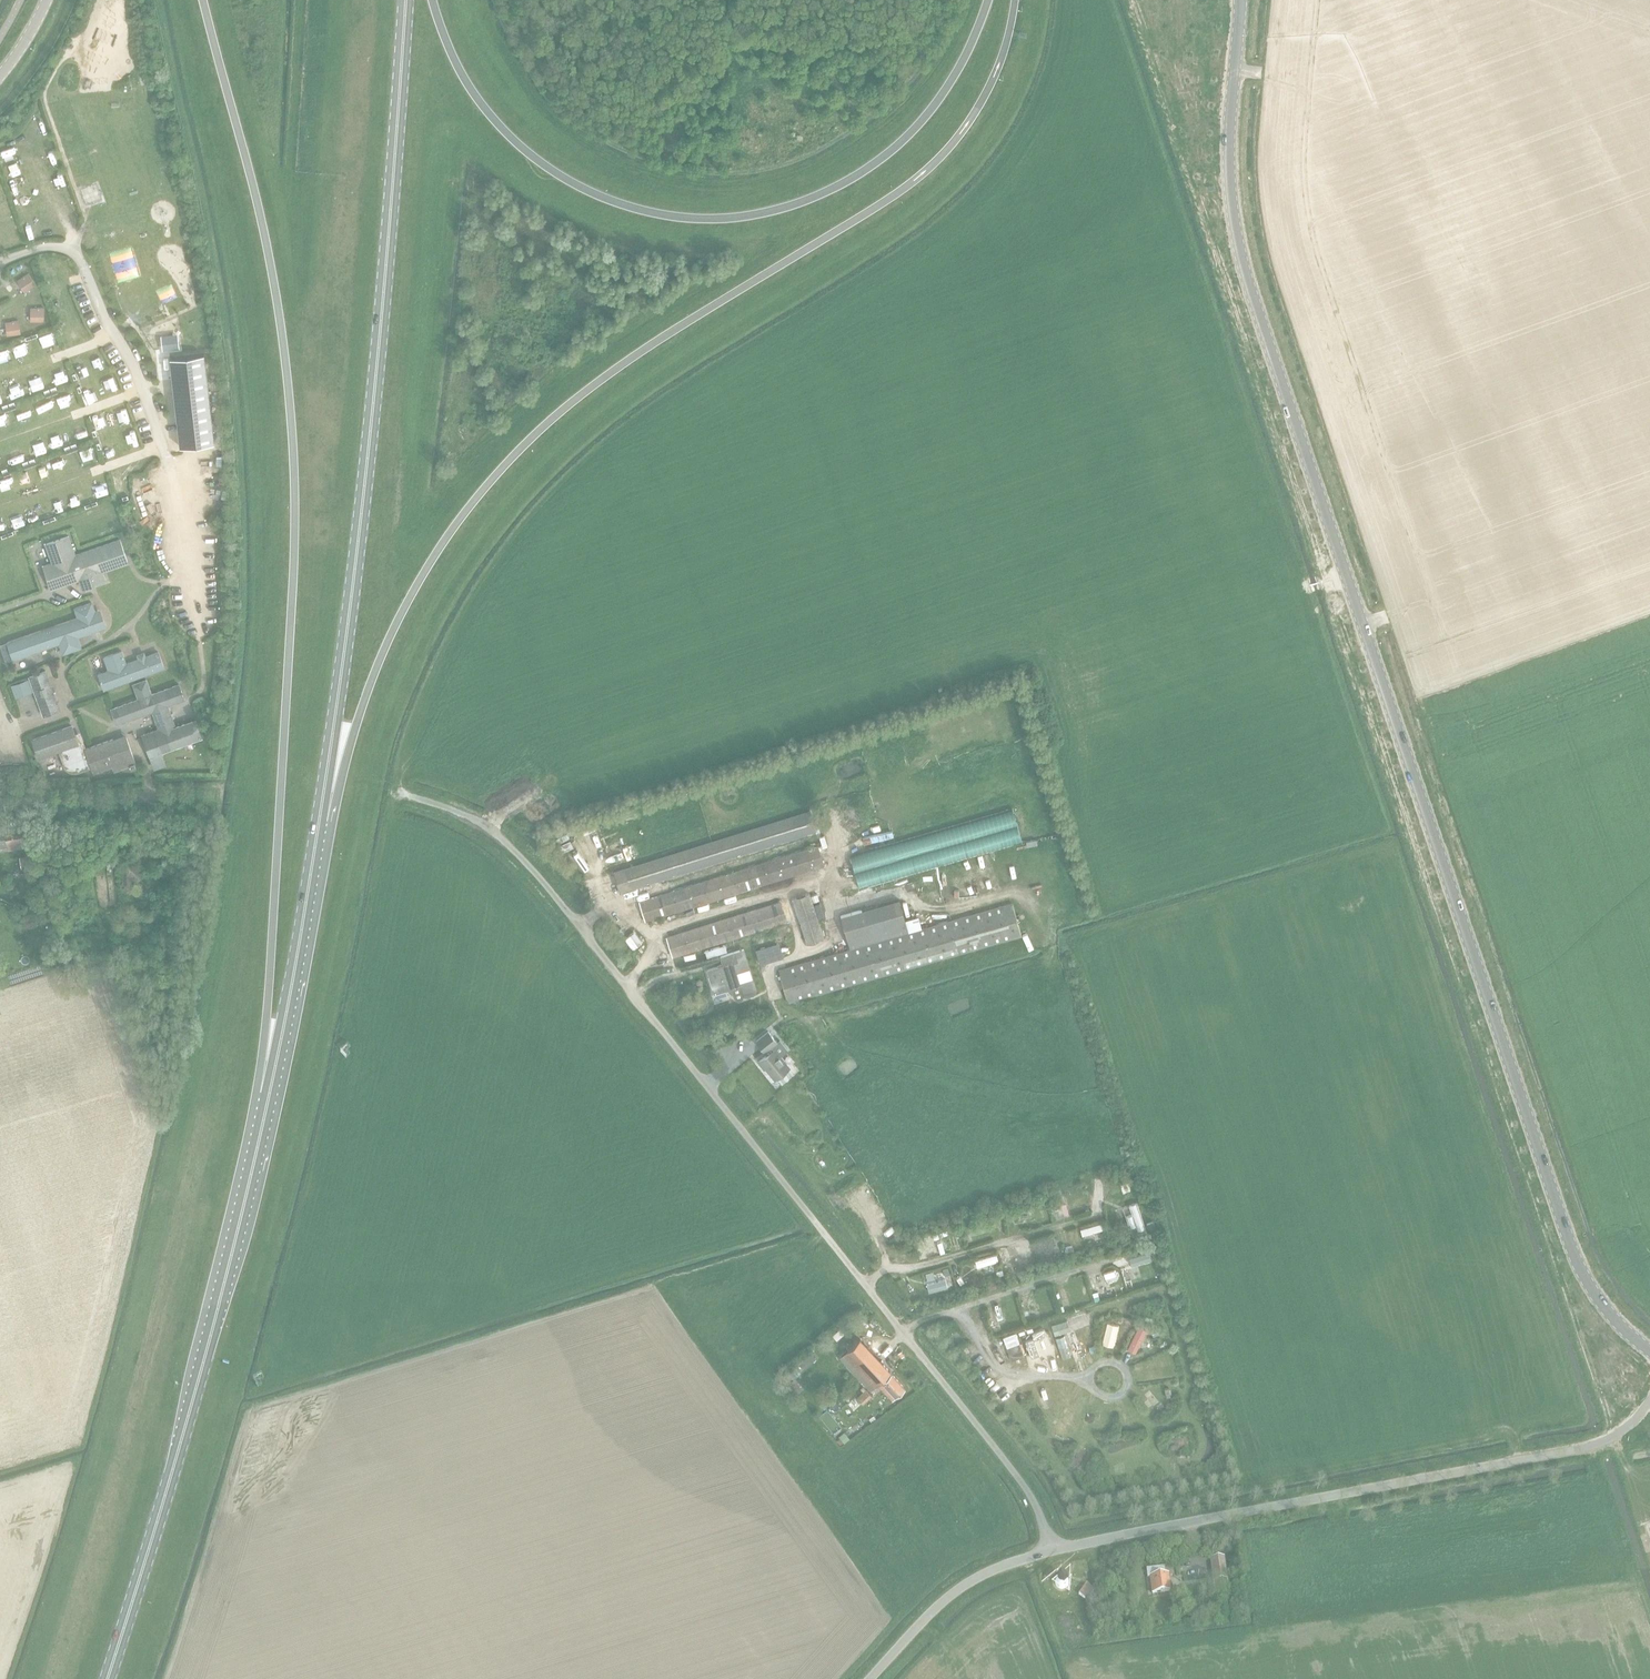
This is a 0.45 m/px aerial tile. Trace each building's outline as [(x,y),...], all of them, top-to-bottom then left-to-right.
[(73,127),(60,132),(62,137),(61,137),(63,143),(75,138),(76,137),(74,133),(75,132),(73,127)] [(18,278),(26,289),(32,285),(38,282),(30,270),(18,278)] [(32,320),(46,320),(46,306),(32,306),(32,320)] [(6,320),(8,334),(22,332),(20,318),(6,320)] [(163,333),(165,347),(179,345),(177,331),(163,333)] [(217,437),(206,348),(205,348),(183,351),(171,352),(174,379),(182,441),(217,437)] [(120,539),(74,555),(68,535),(46,543),(53,562),(43,566),(51,588),(79,578),(82,588),(104,580),(101,570),(127,561),(120,539)] [(74,605),(77,615),(84,633),(107,625),(101,606),(96,608),(93,598),(74,605)] [(63,653),(83,646),(79,635),(84,633),(77,615),(22,634),(6,640),(12,657),(13,659),(47,647),(50,646),(59,642),(63,653)] [(0,642),(6,659),(12,657),(6,640),(0,642)] [(160,649),(127,661),(122,649),(105,655),(110,668),(100,671),(99,671),(105,687),(106,687),(105,686),(165,664),(160,649)] [(61,708),(54,689),(56,688),(54,683),(53,683),(47,667),(29,674),(43,714),(61,708)] [(194,717),(177,723),(169,703),(186,697),(180,681),(153,691),(147,676),(133,681),(138,696),(113,705),(111,706),(117,723),(153,710),(158,725),(142,731),(155,767),(168,762),(163,749),(204,734),(197,716),(194,717)] [(29,677),(11,684),(16,696),(33,689),(29,677)] [(64,748),(69,762),(65,764),(65,765),(66,767),(67,768),(68,769),(69,770),(71,770),(73,771),(74,771),(75,771),(77,771),(91,766),(93,771),(112,765),(114,770),(130,764),(131,768),(134,767),(136,767),(134,763),(135,762),(126,737),(114,742),(113,739),(85,748),(81,737),(76,738),(72,725),(33,739),(39,757),(64,748)] [(1014,806),(851,857),(856,872),(1020,823),(1014,806)] [(613,873),(619,893),(819,831),(813,811),(625,870),(613,873)] [(1020,823),(856,872),(861,889),(1024,839),(1020,823)] [(7,851),(26,847),(22,826),(0,830),(0,849),(6,848),(7,851)] [(639,901),(645,920),(824,865),(818,845),(639,901)] [(20,856),(22,868),(31,866),(29,854),(20,856)] [(792,898),(806,943),(823,938),(809,893),(792,898)] [(810,896),(812,902),(818,900),(816,894),(810,896)] [(1012,904),(908,933),(898,898),(841,915),(851,950),(778,970),(787,1002),(1021,935),(1012,904)] [(666,937),(672,957),(787,921),(781,902),(666,937)] [(42,922),(40,918),(53,913),(50,907),(38,913),(37,911),(24,916),(29,927),(42,922)] [(773,944),(753,949),(758,962),(777,957),(773,944)] [(743,994),(740,985),(732,962),(737,961),(734,951),(719,956),(721,962),(716,964),(717,966),(706,970),(715,995),(725,991),(725,990),(730,988),(733,997),(735,999),(738,1000),(741,999),(742,997),(743,994)] [(773,1049),(771,1046),(777,1042),(768,1031),(756,1040),(767,1054),(758,1061),(764,1069),(766,1067),(775,1079),(789,1067),(773,1049)] [(891,1399),(904,1387),(859,1338),(838,1357),(869,1390),(876,1383),(891,1399)] [(992,1344),(998,1360),(1006,1358),(1000,1342),(992,1344)] [(849,1406),(853,1411),(871,1395),(865,1389),(857,1397),(859,1398),(849,1406)] [(1210,1560),(1213,1581),(1226,1579),(1223,1558),(1210,1560)] [(1167,1575),(1165,1575),(1164,1567),(1146,1570),(1147,1578),(1150,1577),(1152,1594),(1170,1591),(1167,1575)] [(1055,1585),(1056,1586),(1057,1587),(1057,1588),(1059,1589),(1060,1589),(1061,1589),(1062,1589),(1063,1589),(1064,1589),(1065,1588),(1066,1587),(1067,1586),(1068,1583),(1068,1581),(1068,1580),(1068,1579),(1067,1578),(1066,1578),(1066,1577),(1065,1576),(1064,1576),(1063,1576),(1062,1575),(1061,1575),(1060,1576),(1058,1576),(1057,1577),(1056,1578),(1055,1579),(1055,1580),(1055,1581),(1054,1582),(1054,1583),(1055,1584),(1055,1585)] [(1078,1594),(1085,1599),(1092,1588),(1086,1584),(1078,1594)]
